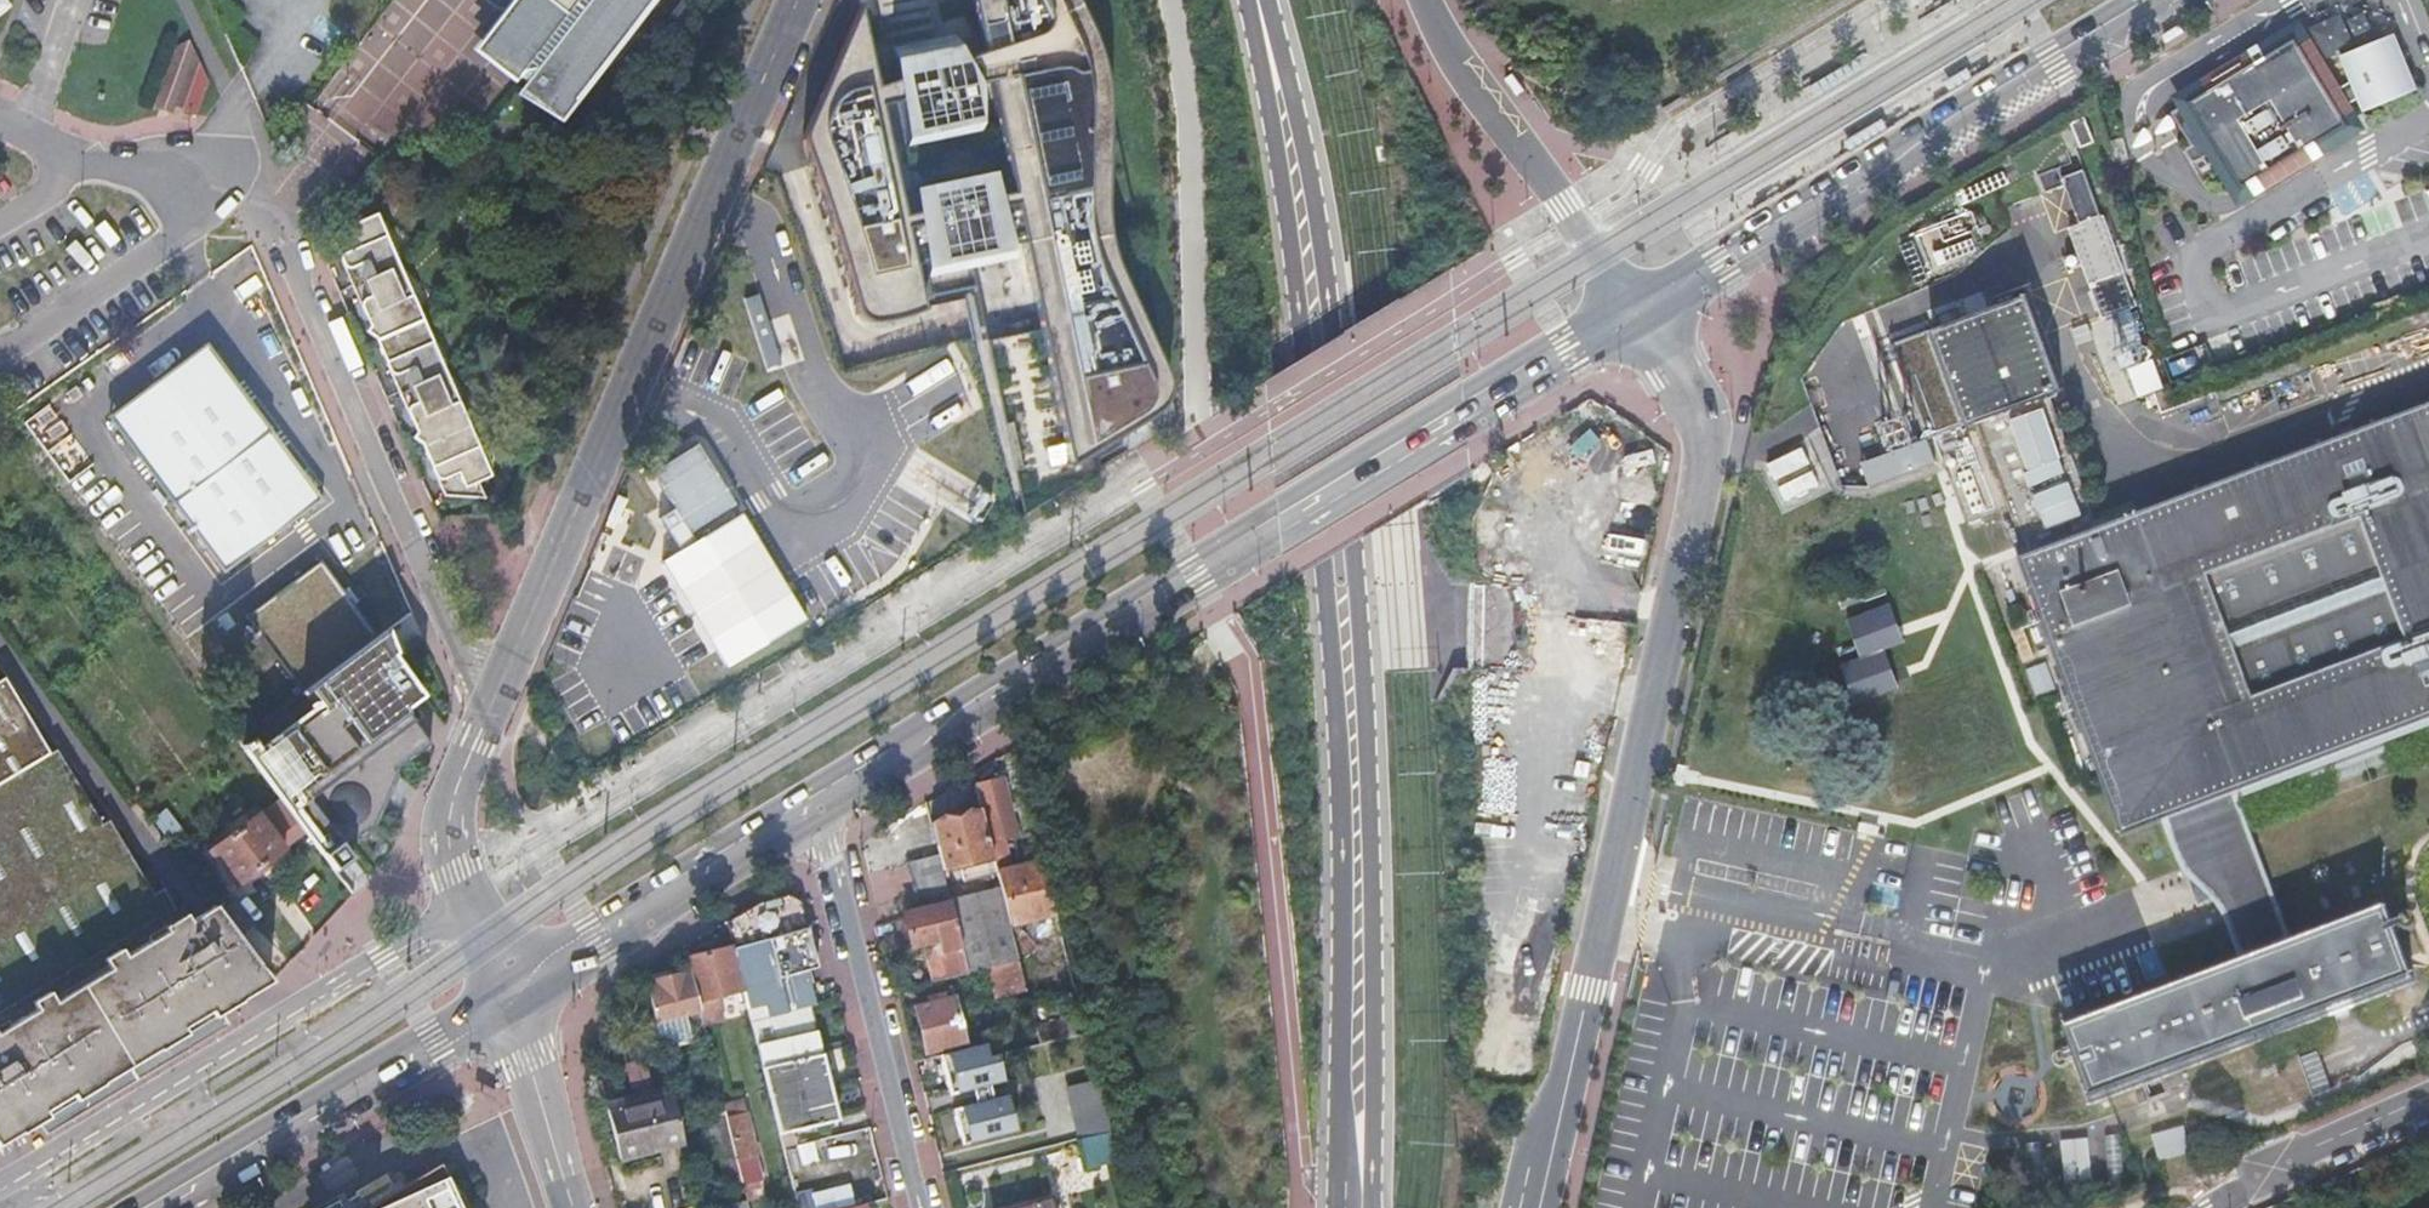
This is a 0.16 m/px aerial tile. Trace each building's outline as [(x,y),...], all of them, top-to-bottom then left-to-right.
[(476,48),(481,51),(479,53),(511,77),(514,74),(523,81),(518,88),(555,117),(569,99),(568,98),(645,0),(513,0),(476,48)] [(759,157),(846,369),(967,344),(1015,520),(1132,448),(1135,392),(1116,349),(1086,270),(1079,222),(1075,84),(1066,36),(1050,0),(827,0),(759,157)] [(2392,37),(2337,60),(2362,117),(2416,91),(2392,37)] [(2300,152),(2343,130),(2292,40),(2252,55),(2251,54),(2250,52),(2247,54),(2248,56),(2178,96),(2182,103),(2172,110),(2190,144),(2186,146),(2183,151),(2189,161),(2195,161),(2211,152),(2233,190),(2241,185),(2242,186),(2245,184),(2245,183),(2265,171),(2266,172),(2269,170),(2268,169),(2299,151),(2300,152)] [(206,82),(186,41),(174,47),(152,107),(162,111),(170,114),(173,106),(194,114),(206,82)] [(2074,216),(2095,206),(2079,168),(2058,177),(2054,168),(2034,177),(2042,196),(2063,189),(2074,216)] [(490,475),(375,213),(352,223),(348,213),(329,238),(368,325),(364,330),(372,336),(414,431),(410,437),(419,443),(442,494),(484,497),(476,481),(490,475)] [(2089,285),(2124,269),(2102,216),(2067,231),(2089,285)] [(2023,290),(1925,325),(1963,421),(2059,388),(2023,290)] [(322,496),(206,342),(108,415),(224,570),(322,496)] [(2048,405),(2007,418),(2028,487),(2070,474),(2048,405)] [(2344,439),(2111,525),(2019,559),(2122,838),(2162,823),(2236,795),(2428,722),(2428,407),(2344,439)] [(702,427),(649,458),(692,531),(745,498),(702,427)] [(996,503),(923,454),(904,483),(940,507),(977,531),(996,503)] [(2067,482),(2033,496),(2046,529),(2080,515),(2067,482)] [(819,616),(745,498),(692,531),(669,546),(743,663),(819,616)] [(322,555),(240,615),(295,690),(377,630),(322,555)] [(1525,586),(1475,585),(1473,668),(1523,669),(1525,586)] [(1861,654),(1838,662),(1852,704),(1898,688),(1884,648),(1903,641),(1890,603),(1848,618),(1861,654)] [(414,701),(424,694),(377,630),(295,690),(309,714),(250,756),(281,799),(304,830),(332,869),(351,856),(342,844),(370,823),(386,788),(379,779),(431,742),(416,721),(424,714),(414,701)] [(273,982),(215,904),(192,918),(186,909),(182,911),(159,874),(153,877),(116,815),(110,818),(73,756),(65,760),(27,698),(20,702),(0,670),(0,1145),(273,982)] [(2236,795),(2242,812),(2428,741),(2428,722),(2236,795)] [(998,782),(973,788),(979,812),(990,859),(997,887),(1007,927),(1052,916),(1038,862),(1007,870),(1000,842),(1012,839),(998,782)] [(2236,795),(2162,823),(2190,882),(2213,904),(2220,910),(2241,965),(2288,947),(2242,812),(2236,795)] [(261,812),(212,847),(238,881),(286,846),(285,845),(304,830),(281,799),(261,813),(261,812)] [(938,872),(990,859),(979,812),(953,818),(926,825),(934,856),(938,872)] [(950,916),(945,900),(938,872),(934,856),(903,864),(914,911),(901,914),(908,947),(936,941),(940,958),(928,961),(933,984),(964,976),(950,916)] [(1016,964),(1007,927),(997,887),(945,900),(950,916),(964,976),(987,970),(1016,964)] [(733,948),(746,1002),(748,1008),(785,1000),(779,978),(816,969),(801,904),(789,895),(761,902),(726,923),(733,948)] [(2088,1102),(2414,984),(2388,911),(2288,947),(2241,965),(2171,986),(2062,1028),(2088,1102)] [(690,973),(704,1026),(722,1022),(716,997),(736,993),(739,1003),(746,1002),(733,948),(718,951),(687,959),(690,973)] [(996,1004),(1024,998),(1016,964),(987,970),(996,1004)] [(661,1050),(707,1040),(704,1026),(690,973),(659,980),(644,984),(661,1050)] [(748,1008),(779,1132),(839,1117),(816,1029),(794,1034),(785,1000),(748,1008)] [(923,1055),(961,1046),(949,1002),(912,1010),(923,1055)] [(1081,1034),(1076,1015),(1031,1026),(1036,1045),(1060,1039),(1081,1034)] [(610,1107),(622,1157),(684,1142),(672,1092),(610,1107)] [(738,1160),(756,1155),(745,1111),(726,1116),(738,1160)] [(1113,1164),(1106,1136),(1082,1142),(1090,1171),(1113,1164)] [(738,1160),(743,1183),(761,1179),(756,1155),(738,1160)] [(459,1193),(458,1194),(456,1189),(455,1190),(453,1186),(452,1186),(439,1165),(368,1207),(466,1207),(459,1193)] [(809,1190),(809,1207),(830,1207),(829,1190),(809,1190)] [(722,1205),(723,1207),(746,1207),(743,1199),(722,1205)]
